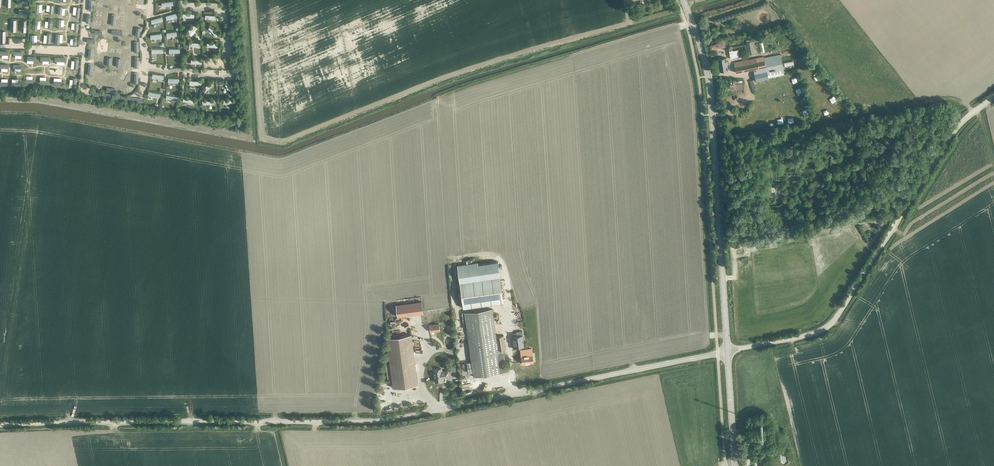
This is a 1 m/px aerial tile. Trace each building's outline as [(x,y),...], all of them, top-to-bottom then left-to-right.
[(189,35),(196,27),(194,25),(186,33),(189,35)] [(208,28),(216,37),(219,34),(211,26),(208,28)] [(734,62),(736,73),(754,69),(756,81),(768,78),(768,75),(784,72),(780,54),(764,58),(764,56),(734,62)] [(719,71),(728,70),(726,57),(717,59),(719,71)] [(213,85),(210,82),(202,90),(205,92),(213,85)] [(228,83),(225,85),(232,94),(235,92),(228,83)] [(773,189),(768,189),(769,194),(777,192),(775,185),(772,185),(773,189)] [(458,265),(460,283),(500,277),(498,261),(477,264),(477,263),(458,265)] [(464,308),(504,302),(500,277),(460,283),(464,308)] [(421,301),(396,305),(398,317),(423,313),(421,301)] [(496,337),(492,309),(464,313),(473,377),(507,372),(504,350),(505,349),(503,336),(496,337)] [(524,346),(523,335),(522,331),(516,332),(517,333),(512,334),(514,348),(524,346)] [(418,384),(411,335),(386,338),(393,388),(418,384)] [(532,348),(521,349),(522,356),(523,363),(534,362),(533,354),(532,348)] [(441,368),(433,369),(435,382),(443,381),(443,378),(450,377),(449,370),(442,371),(441,368)]
